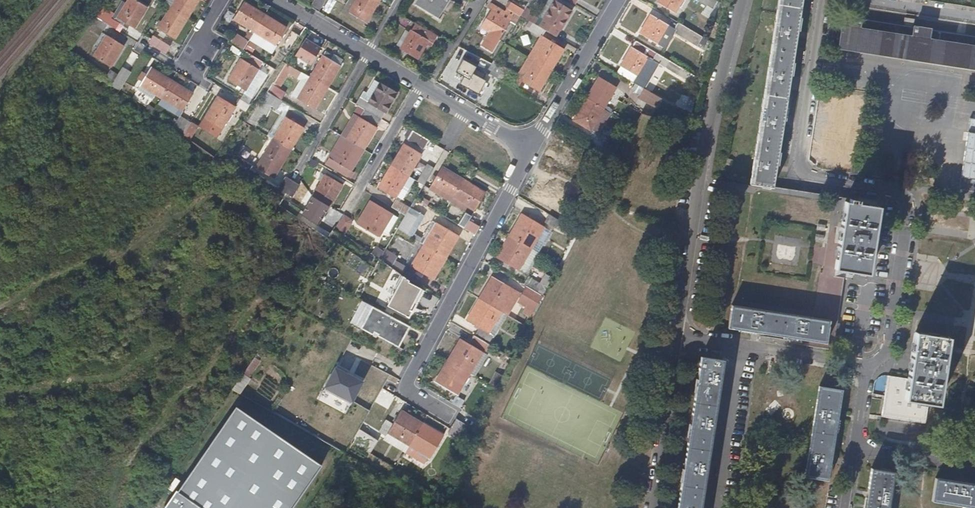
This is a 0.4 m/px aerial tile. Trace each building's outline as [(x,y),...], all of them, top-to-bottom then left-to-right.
[(126,2),(122,0),(121,0),(110,18),(119,25),(122,27),(125,22),(117,17),(126,2)] [(147,7),(136,0),(127,0),(126,2),(117,17),(125,22),(133,27),(134,27),(147,7)] [(198,0),(175,0),(171,7),(187,18),(198,0)] [(325,0),(313,0),(309,6),(318,11),(325,0)] [(356,0),(349,0),(344,8),(349,11),(356,0)] [(378,1),(377,0),(356,0),(349,11),(366,22),(378,1)] [(445,0),(416,0),(415,2),(435,16),(445,0)] [(556,36),(571,10),(555,0),(543,19),(538,16),(534,23),(546,30),(556,36)] [(555,0),(554,0),(548,0),(538,16),(543,19),(555,0)] [(682,0),(659,0),(657,3),(674,13),(682,0)] [(715,0),(697,0),(712,9),(716,1),(715,0)] [(802,0),(778,0),(750,183),(773,186),(802,0)] [(520,15),(524,9),(513,2),(509,8),(514,12),(509,21),(510,21),(514,24),(520,15)] [(254,32),(264,15),(245,3),(234,21),(254,32)] [(506,6),(503,11),(494,5),(490,9),(491,9),(509,21),(514,12),(509,8),(506,6)] [(175,38),(187,18),(171,7),(166,14),(158,28),(175,38)] [(425,18),(407,7),(403,13),(404,15),(410,17),(421,23),(425,18)] [(366,22),(349,11),(344,8),(342,12),(364,26),(366,22)] [(491,51),(510,21),(509,21),(491,9),(480,26),(489,32),(480,45),(491,51)] [(110,18),(100,12),(97,16),(97,17),(108,23),(116,29),(119,25),(110,18)] [(452,26),(457,17),(450,13),(441,28),(447,32),(451,27),(452,26)] [(661,34),(667,24),(650,14),(639,33),(656,44),(657,42),(661,34)] [(275,44),(285,28),(264,15),(254,32),(275,44)] [(912,27),(913,22),(904,21),(903,25),(842,15),(838,48),(974,69),(974,36),(912,27)] [(108,23),(97,17),(93,23),(104,29),(108,23)] [(543,34),(546,30),(534,23),(532,22),(528,28),(542,36),(542,35),(543,34)] [(417,58),(429,39),(433,42),(437,35),(415,23),(399,49),(417,58)] [(706,40),(683,26),(678,23),(675,28),(672,32),(686,40),(703,49),(706,40)] [(664,46),(672,32),(675,28),(667,24),(661,34),(657,42),(664,46)] [(458,32),(455,30),(456,29),(452,26),(451,27),(447,32),(455,37),(458,32)] [(97,49),(106,34),(102,32),(93,45),(97,49)] [(293,43),(299,36),(291,32),(280,50),(285,54),(293,43)] [(311,51),(320,36),(313,32),(304,47),(311,51)] [(111,66),(123,45),(106,34),(97,49),(93,56),(111,66)] [(533,59),(546,38),(542,35),(542,36),(529,56),(533,59)] [(170,46),(156,37),(154,40),(151,38),(148,43),(159,49),(166,54),(170,46)] [(551,69),(564,48),(547,38),(546,38),(533,59),(541,64),(551,69)] [(633,82),(648,56),(653,59),(657,53),(636,40),(627,54),(616,72),(620,74),(633,82)] [(328,87),(340,66),(323,55),(310,76),(328,87)] [(538,90),(551,69),(541,64),(533,59),(529,56),(528,56),(516,75),(513,81),(518,84),(521,80),(538,90)] [(643,88),(658,63),(653,59),(648,56),(633,82),(643,88)] [(258,68),(241,58),(228,79),(245,90),(258,68)] [(465,74),(461,84),(482,91),(487,77),(476,72),(479,63),(464,58),(458,72),(465,74)] [(504,66),(493,60),(491,63),(502,69),(504,66)] [(274,69),(264,62),(261,68),(270,74),(271,73),(274,69)] [(502,81),(509,69),(504,66),(502,69),(491,63),(486,72),(502,81)] [(124,83),(131,72),(122,67),(115,78),(124,83)] [(171,81),(150,68),(140,85),(155,94),(161,98),(171,81)] [(111,85),(115,78),(107,73),(103,79),(109,84),(111,85)] [(315,109),(328,87),(310,76),(298,98),(315,109)] [(604,108),(616,87),(599,77),(586,98),(604,108)] [(192,94),(171,81),(161,98),(182,110),(192,94)] [(364,108),(379,84),(373,81),(365,94),(362,92),(356,103),(358,104),(364,108)] [(381,119),(396,93),(379,83),(379,84),(364,108),(371,113),(381,119)] [(275,84),(271,91),(282,98),(286,92),(275,84)] [(155,94),(140,85),(137,89),(152,99),(155,94)] [(697,118),(664,99),(643,88),(638,97),(657,108),(652,116),(662,119),(687,126),(688,126),(689,126),(690,126),(690,127),(694,128),(697,118)] [(250,96),(241,91),(238,97),(247,103),(250,96)] [(276,108),(281,100),(266,91),(261,99),(276,108)] [(221,127),(233,106),(217,96),(204,118),(221,127)] [(856,135),(857,127),(854,126),(857,103),(857,100),(831,96),(821,156),(848,161),(852,135),(856,135)] [(242,109),(247,103),(238,97),(234,104),(242,109)] [(182,110),(161,98),(158,102),(179,115),(182,110)] [(591,130),(604,108),(586,98),(574,119),(591,130)] [(381,119),(371,113),(364,108),(360,115),(378,126),(381,119)] [(598,134),(610,112),(604,108),(591,130),(598,134)] [(188,125),(190,122),(179,115),(175,121),(172,127),(183,135),(188,125)] [(175,121),(165,116),(162,121),(172,127),(175,121)] [(363,149),(376,128),(359,117),(346,138),(363,149)] [(974,178),(974,117),(971,117),(964,177),(974,178)] [(290,149),(303,128),(286,118),(273,139),(290,149)] [(187,137),(192,128),(188,125),(183,135),(187,137)] [(423,149),(429,140),(411,130),(410,131),(408,129),(404,135),(407,137),(406,138),(423,149)] [(348,175),(363,149),(346,138),(343,143),(334,159),(341,165),(338,170),(347,177),(348,175)] [(273,177),(290,149),(273,139),(257,167),(273,177)] [(334,159),(343,143),(340,141),(326,162),(330,164),(334,159)] [(613,160),(618,150),(604,142),(598,151),(613,160)] [(408,175),(420,153),(403,143),(391,165),(396,168),(408,175)] [(258,156),(242,146),(237,155),(253,165),(258,156)] [(341,165),(334,159),(330,164),(338,170),(341,165)] [(422,184),(432,167),(425,163),(415,180),(422,184)] [(396,195),(408,175),(396,168),(391,165),(379,185),(396,196),(396,195)] [(453,198),(463,180),(441,168),(431,185),(448,196),(452,199),(453,198)] [(322,219),(339,189),(340,188),(342,185),(322,172),(317,178),(321,181),(304,208),(322,219)] [(402,199),(414,179),(408,175),(396,195),(402,199)] [(285,195),(293,181),(293,180),(288,177),(286,176),(278,191),(285,195)] [(473,210),(484,192),(463,180),(453,198),(473,210)] [(291,199),(300,186),(293,181),(285,195),(284,195),(291,199)] [(448,196),(431,185),(428,191),(450,203),(452,199),(448,196)] [(410,205),(396,197),(391,206),(405,214),(408,208),(410,205)] [(473,210),(453,198),(452,199),(450,203),(470,215),(473,210)] [(374,233),(388,210),(371,200),(357,222),(374,233)] [(868,274),(878,205),(845,200),(834,269),(852,271),(856,272),(868,274)] [(419,222),(423,216),(408,208),(405,214),(397,228),(411,237),(419,222)] [(531,248),(542,227),(521,214),(509,235),(531,248)] [(344,235),(352,223),(351,220),(343,215),(334,228),(344,235)] [(480,225),(464,217),(460,225),(475,234),(480,225)] [(447,257),(459,236),(437,222),(424,244),(431,248),(447,257)] [(536,251),(548,231),(542,227),(531,248),(536,251)] [(518,269),(531,248),(509,235),(497,257),(518,269)] [(410,265),(424,244),(418,241),(416,245),(413,251),(406,263),(410,265)] [(434,279),(447,257),(431,248),(424,244),(410,265),(434,279)] [(396,260),(398,256),(385,248),(380,257),(392,264),(394,264),(396,260)] [(525,274),(538,252),(536,251),(531,248),(518,269),(525,274)] [(376,264),(380,257),(371,252),(367,258),(376,264)] [(933,283),(932,259),(917,260),(918,283),(933,283)] [(410,307),(421,287),(417,285),(409,280),(409,279),(404,275),(399,284),(409,291),(399,309),(409,314),(412,309),(410,307)] [(546,286),(540,282),(529,275),(524,284),(526,285),(541,294),(546,286)] [(506,299),(512,289),(491,277),(479,298),(486,302),(500,310),(506,299)] [(546,286),(549,280),(543,277),(540,282),(546,286)] [(399,309),(409,291),(399,284),(391,298),(388,303),(399,309)] [(541,294),(526,285),(522,292),(538,302),(543,295),(541,294)] [(412,309),(423,288),(421,287),(410,307),(412,309)] [(506,314),(518,292),(512,289),(506,299),(500,310),(506,314)] [(488,331),(500,310),(486,302),(479,298),(467,319),(478,326),(475,332),(489,341),(493,335),(494,335),(488,331)] [(385,333),(394,317),(372,305),(364,321),(361,328),(373,334),(375,331),(378,333),(376,335),(399,347),(400,343),(385,333)] [(826,343),(830,320),(732,305),(728,328),(826,343)] [(500,324),(506,314),(500,310),(488,331),(494,335),(500,324)] [(400,343),(410,325),(394,317),(385,333),(400,343)] [(490,345),(474,335),(470,342),(486,351),(490,345)] [(937,405),(947,341),(914,336),(907,380),(887,377),(881,415),(923,422),(926,403),(937,405)] [(481,352),(482,352),(459,339),(446,360),(464,370),(469,373),(481,352)] [(475,376),(487,356),(481,352),(469,373),(475,376)] [(508,367),(513,358),(509,355),(504,365),(508,367)] [(254,357),(244,373),(251,377),(261,361),(254,357)] [(723,360),(701,357),(677,507),(700,507),(723,360)] [(457,395),(469,373),(464,370),(446,360),(434,382),(457,395)] [(352,400),(364,378),(338,363),(325,386),(352,400)] [(497,388),(503,376),(497,372),(490,385),(497,388)] [(828,481),(843,390),(819,387),(804,477),(828,481)] [(182,489),(209,507),(296,507),(326,466),(239,406),(182,489)] [(409,445),(418,429),(422,423),(400,411),(396,419),(389,415),(379,433),(386,437),(388,433),(409,445)] [(463,444),(472,428),(456,418),(450,428),(448,432),(448,435),(463,444)] [(431,458),(441,439),(443,436),(422,423),(418,429),(409,445),(404,453),(425,464),(429,457),(431,458)] [(467,446),(475,430),(472,428),(463,444),(467,446)] [(370,455),(378,442),(368,436),(360,449),(370,455)] [(395,469),(398,464),(400,461),(395,458),(390,466),(395,469)] [(893,472),(871,468),(865,507),(887,507),(893,472)] [(936,479),(933,500),(974,507),(974,485),(936,479)] [(432,491),(433,484),(424,482),(423,489),(432,491)] [(168,507),(209,507),(182,489),(168,507)]
